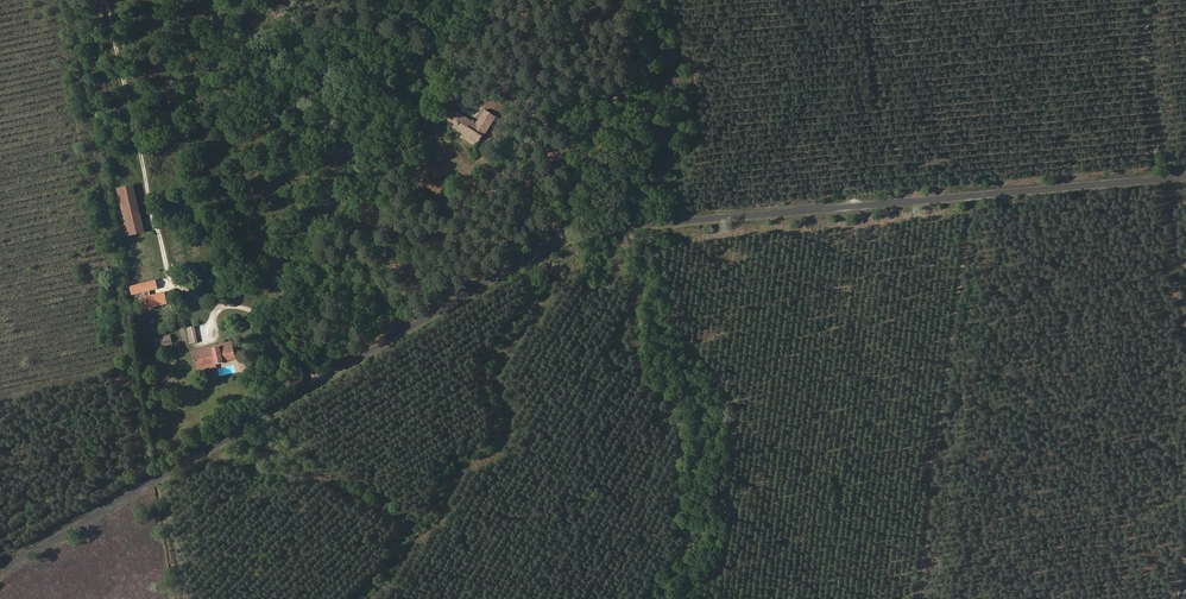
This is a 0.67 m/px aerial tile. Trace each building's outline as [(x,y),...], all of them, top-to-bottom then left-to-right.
[(484,110),(475,124),(453,109),(447,119),(454,124),(452,128),(477,144),(482,135),(483,136),(496,117),(484,110)] [(133,185),(116,189),(126,228),(127,235),(144,232),(133,185)] [(144,287),(143,282),(127,286),(128,291),(144,287)] [(167,303),(164,292),(143,297),(146,308),(167,303)] [(188,326),(190,343),(198,342),(196,325),(188,326)] [(172,343),(170,336),(155,339),(157,347),(172,343)] [(200,351),(199,348),(191,350),(194,366),(215,361),(215,363),(234,358),(230,342),(224,343),(224,346),(200,351)] [(224,343),(199,348),(200,351),(224,346),(224,343)] [(196,372),(216,367),(215,363),(215,361),(194,366),(196,372)] [(221,375),(237,371),(235,364),(219,368),(221,375)]
